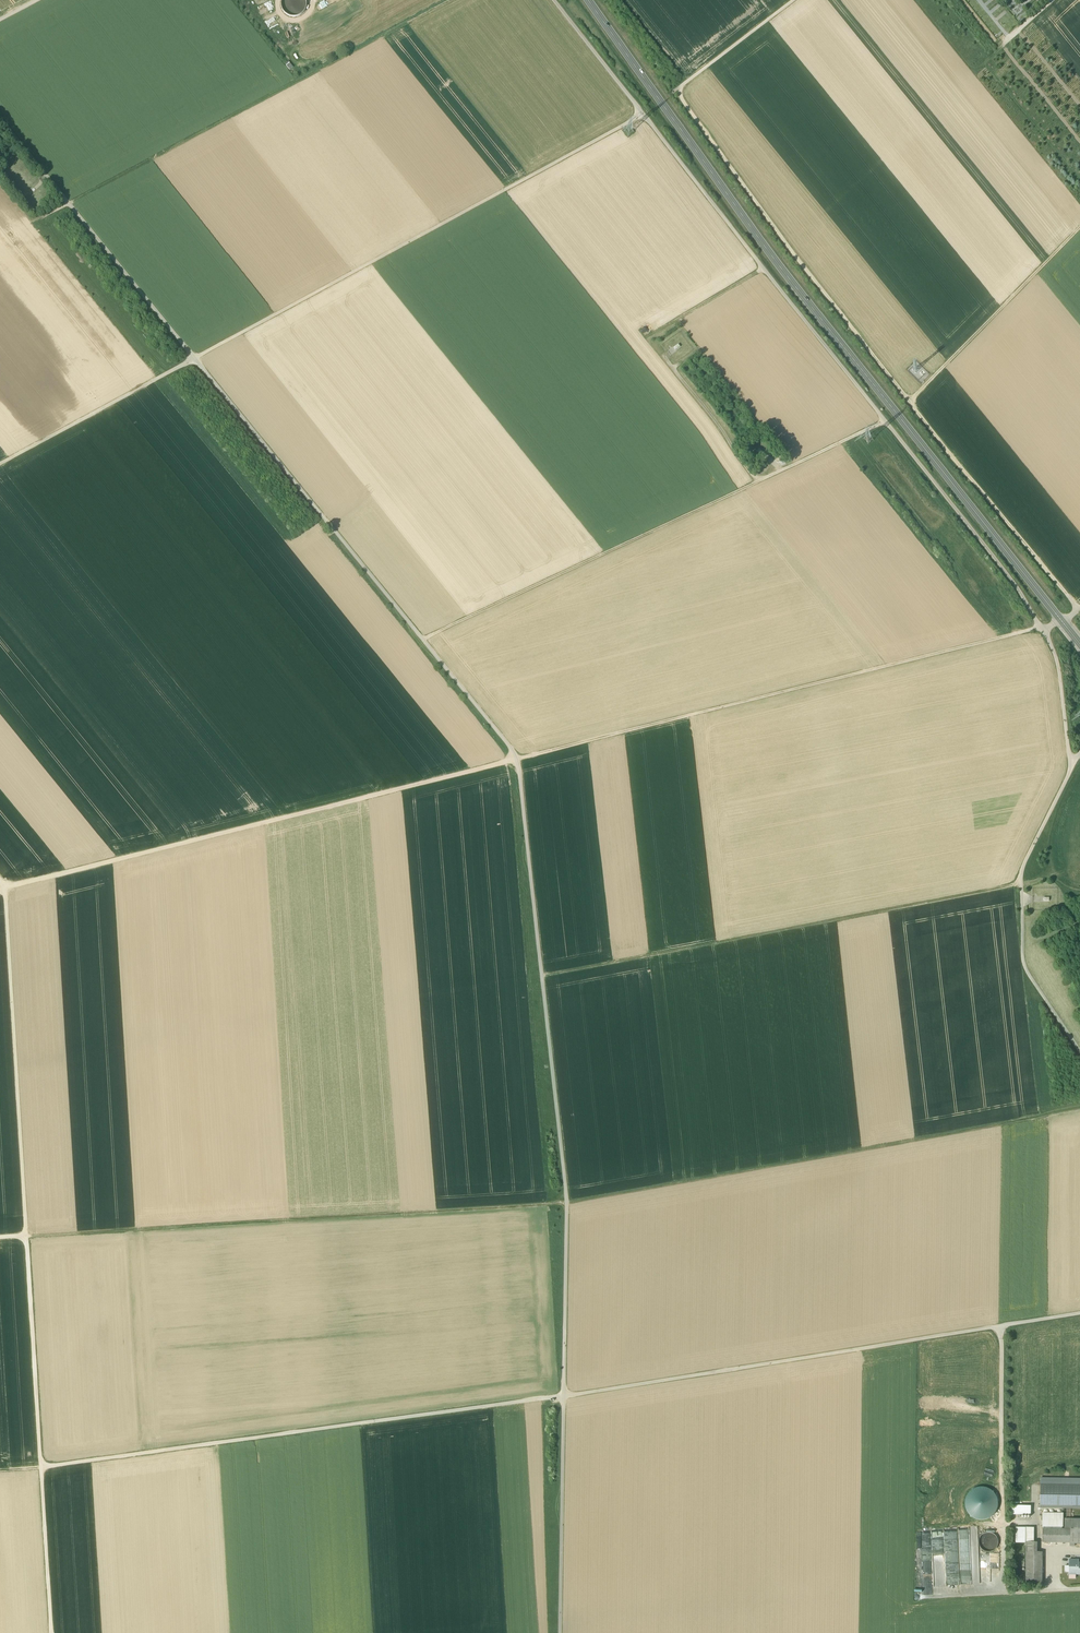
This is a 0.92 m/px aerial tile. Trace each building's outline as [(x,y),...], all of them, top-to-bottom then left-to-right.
[(281,3),(282,7),(283,10),(286,13),(290,15),(294,15),(298,15),(302,12),(305,9),(306,5),(306,1),(306,0),(281,0),(281,3)] [(290,69),(293,66),(288,61),(285,64),(290,69)] [(1041,1485),(1041,1507),(1079,1508),(1079,1486),(1041,1485)] [(966,1496),(966,1497),(967,1516),(981,1519),(994,1518),(997,1501),(997,1490),(995,1497),(995,1490),(981,1487),(970,1488),(968,1495),(966,1496)] [(1071,1519),(1070,1522),(1065,1522),(1064,1529),(1043,1528),(1042,1542),(1070,1543),(1079,1544),(1079,1519),(1071,1519)] [(945,1571),(944,1529),(932,1530),(933,1571),(945,1571)] [(998,1546),(998,1542),(998,1538),(995,1535),(992,1533),(988,1532),(985,1533),(981,1535),(979,1538),(979,1542),(979,1546),(982,1549),(985,1551),(989,1552),(992,1551),(995,1549),(998,1546)] [(1032,1542),(1026,1542),(1026,1552),(1034,1552),(1034,1542),(1032,1542)] [(1034,1552),(1026,1552),(1026,1584),(1042,1585),(1042,1552),(1034,1552)] [(1070,1560),(1069,1574),(1079,1574),(1079,1563),(1078,1563),(1078,1560),(1070,1560)]
